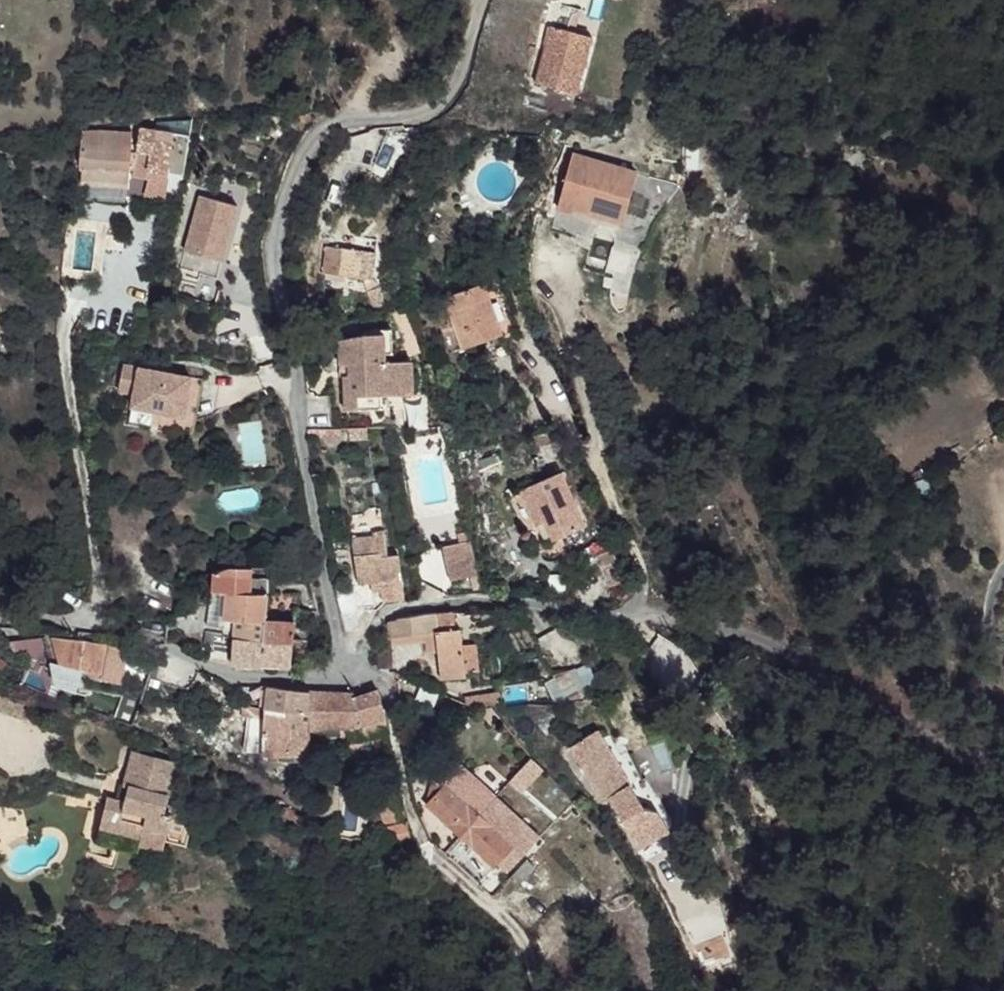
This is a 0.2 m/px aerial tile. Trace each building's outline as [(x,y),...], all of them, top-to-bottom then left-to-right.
[(535,83),(577,94),(592,37),(550,26),(535,83)] [(156,122),(155,130),(141,128),(134,175),(147,177),(144,193),(165,197),(168,179),(167,179),(168,172),(183,174),(192,119),(156,122)] [(82,184),(128,187),(132,133),(100,131),(82,132),(80,167),(83,167),(82,184)] [(623,222),(637,173),(572,155),(557,208),(573,213),(575,209),(623,222)] [(186,251),(221,261),(236,206),(201,197),(186,251)] [(613,274),(610,292),(628,295),(635,270),(642,249),(622,242),(613,274)] [(377,253),(326,247),(323,273),(325,274),(346,276),(373,279),(377,253)] [(97,253),(67,251),(66,279),(96,280),(97,253)] [(221,261),(186,251),(182,267),(217,277),(221,261)] [(346,276),(325,274),(325,280),(345,282),(346,276)] [(464,349),(503,334),(483,283),(444,298),(464,349)] [(379,287),(368,292),(375,309),(385,304),(379,287)] [(412,395),(412,379),(414,379),(414,361),(384,362),(384,354),(392,354),(391,330),(362,330),(362,336),(339,341),(340,366),(348,365),(349,376),(345,377),(346,411),(378,410),(378,396),(389,396),(412,395)] [(134,393),(131,407),(184,417),(191,377),(124,365),(119,391),(134,393)] [(348,365),(340,366),(340,377),(345,377),(349,376),(348,365)] [(191,377),(184,417),(195,419),(202,379),(191,377)] [(378,396),(378,410),(389,409),(389,396),(378,396)] [(552,540),(585,526),(561,472),(522,490),(538,525),(544,522),(552,540)] [(353,538),(359,585),(383,581),(386,602),(398,601),(396,580),(402,579),(398,555),(388,556),(384,531),(376,532),(377,535),(353,538)] [(460,543),(471,540),(469,531),(457,534),(460,543)] [(444,547),(452,581),(471,577),(479,575),(471,540),(460,543),(444,547)] [(611,548),(593,557),(598,564),(608,589),(625,582),(611,548)] [(204,644),(212,644),(213,635),(234,637),(234,620),(265,622),(268,594),(268,578),(252,577),(253,568),(229,568),(214,573),(207,626),(216,627),(216,632),(206,631),(204,644)] [(268,568),(253,568),(252,577),(268,578),(268,568)] [(482,588),(479,575),(471,577),(474,590),(482,588)] [(390,637),(436,632),(440,678),(465,676),(465,673),(462,645),(461,628),(456,629),(455,612),(435,614),(435,613),(424,614),(394,619),(389,621),(390,637)] [(265,622),(234,620),(234,637),(232,663),(261,664),(265,622)] [(265,622),(261,664),(281,664),(281,672),(290,672),(296,623),(265,622)] [(436,632),(390,637),(391,645),(425,641),(426,652),(438,651),(436,632)] [(212,644),(210,661),(232,663),(234,637),(213,635),(212,644)] [(107,644),(84,640),(52,637),(61,665),(80,669),(80,670),(102,675),(105,659),(122,663),(125,649),(107,644)] [(17,654),(43,654),(42,638),(17,638),(17,654)] [(475,643),(462,645),(465,673),(478,671),(475,643)] [(556,698),(596,684),(589,662),(548,677),(556,698)] [(309,715),(311,692),(267,686),(265,709),(288,712),(309,715)] [(0,687),(0,712),(22,721),(31,699),(0,687)] [(346,693),(311,692),(309,715),(308,730),(358,727),(360,739),(387,733),(385,718),(378,690),(353,699),(353,696),(352,695),(346,691),(346,693)] [(506,708),(504,691),(481,694),(483,709),(485,708),(492,707),(494,710),(506,708)] [(483,709),(481,694),(466,696),(467,704),(482,710),(483,709)] [(124,695),(116,718),(132,724),(139,701),(124,695)] [(483,709),(482,710),(480,712),(492,725),(500,718),(494,710),(492,707),(485,708),(483,709)] [(286,753),(290,753),(308,753),(308,730),(309,715),(288,712),(286,753)] [(597,730),(569,747),(603,802),(610,798),(639,848),(669,830),(658,811),(643,807),(630,786),(597,730)] [(108,797),(96,841),(138,852),(140,845),(163,851),(166,840),(186,846),(194,812),(166,805),(177,764),(133,753),(121,800),(108,797)] [(523,834),(490,804),(496,797),(454,759),(437,779),(435,777),(428,805),(495,865),(504,855),(511,862),(519,854),(511,847),(523,834)] [(401,800),(398,777),(373,809),(382,815),(403,812),(401,800)] [(639,780),(630,786),(643,807),(658,811),(639,780)] [(338,816),(340,794),(326,793),(323,815),(338,816)] [(387,845),(411,840),(407,821),(405,822),(403,812),(382,815),(387,845)] [(535,867),(527,859),(513,874),(521,882),(535,867)]
